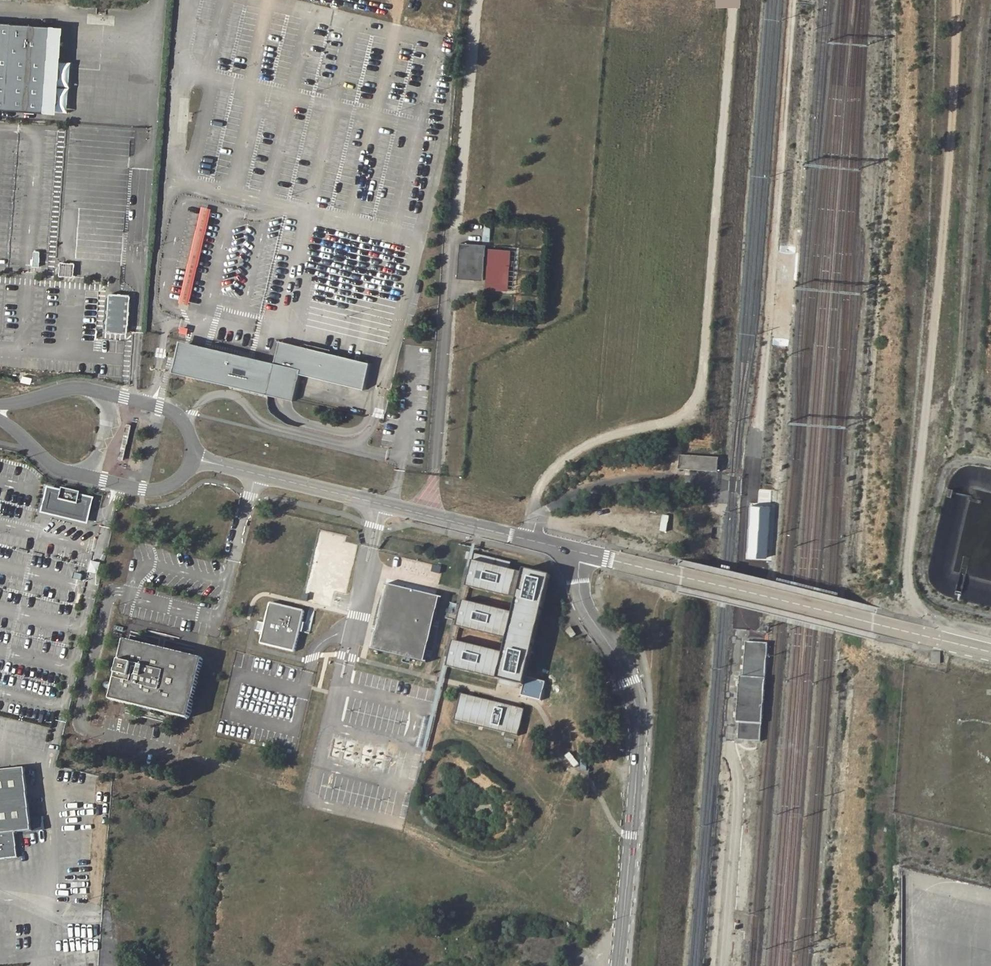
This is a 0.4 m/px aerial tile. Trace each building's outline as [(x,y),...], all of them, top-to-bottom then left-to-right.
[(0,18),(0,105),(48,109),(55,22),(0,18)] [(66,23),(55,22),(48,109),(60,110),(66,23)] [(486,247),(461,245),(458,279),(483,281),(486,247)] [(508,250),(490,249),(487,290),(506,291),(508,250)] [(71,265),(59,264),(58,276),(70,277),(71,265)] [(126,298),(107,296),(104,334),(124,335),(126,298)] [(271,360),(181,339),(175,370),(296,399),(302,373),(367,388),(373,361),(277,338),(271,360)] [(717,459),(678,455),(677,469),(715,473),(717,459)] [(60,491),(46,488),(41,512),(84,524),(91,499),(78,495),(78,493),(60,488),(60,491)] [(770,508),(751,506),(747,557),(767,558),(770,508)] [(522,682),(548,576),(470,557),(464,581),(515,594),(512,608),(461,596),(455,621),(505,633),(501,649),(451,637),(445,663),(522,682)] [(426,659),(441,596),(386,583),(370,645),(426,659)] [(294,651),(304,612),(271,603),(261,643),(294,651)] [(199,667),(202,658),(122,638),(107,698),(187,717),(198,672),(199,667)] [(768,643),(745,642),(743,676),(740,676),(737,721),(740,722),(739,739),(762,741),(768,643)] [(524,709),(460,693),(454,719),(518,734),(524,709)] [(0,771),(0,859),(17,857),(12,832),(31,831),(22,769),(0,771)]
